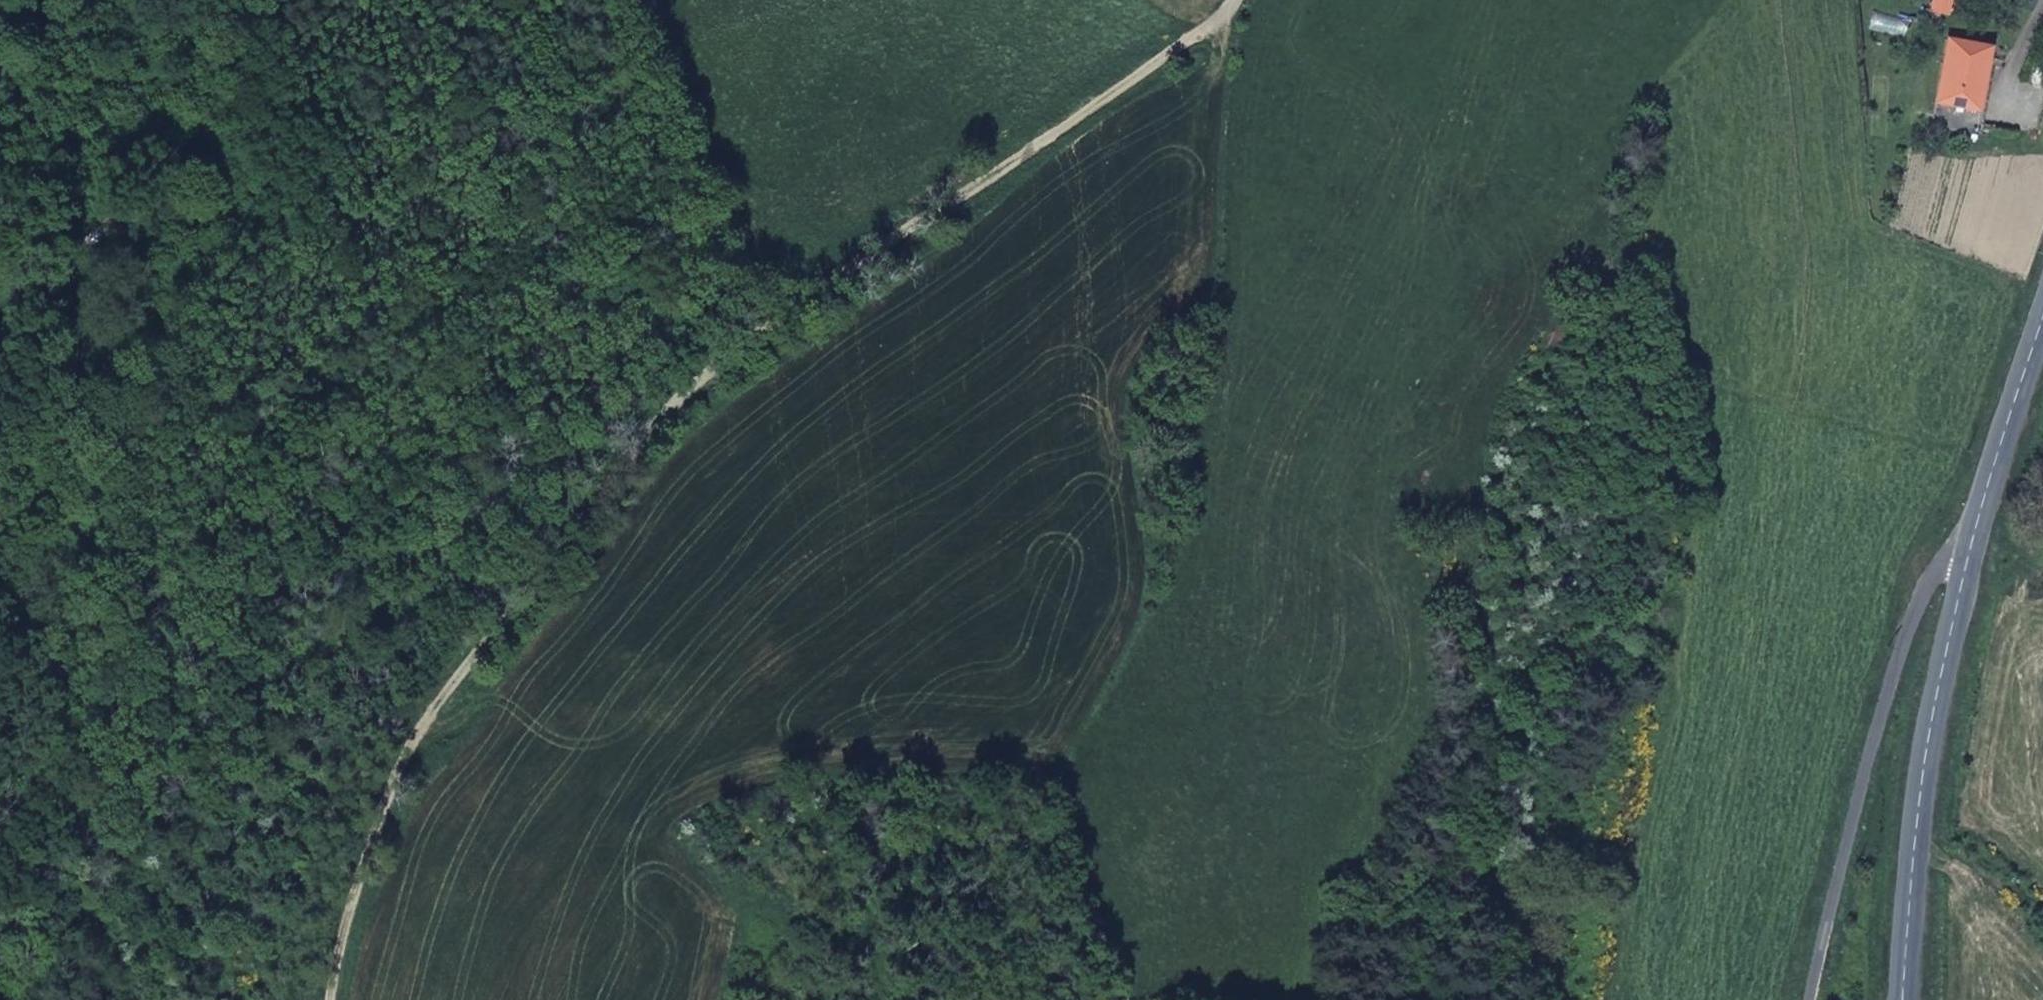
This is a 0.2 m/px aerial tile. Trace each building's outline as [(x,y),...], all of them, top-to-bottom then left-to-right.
[(1953,0),(1934,0),(1932,11),(1950,14),(1953,0)] [(1982,113),(1995,46),(1948,37),(1935,104),(1982,113)]
